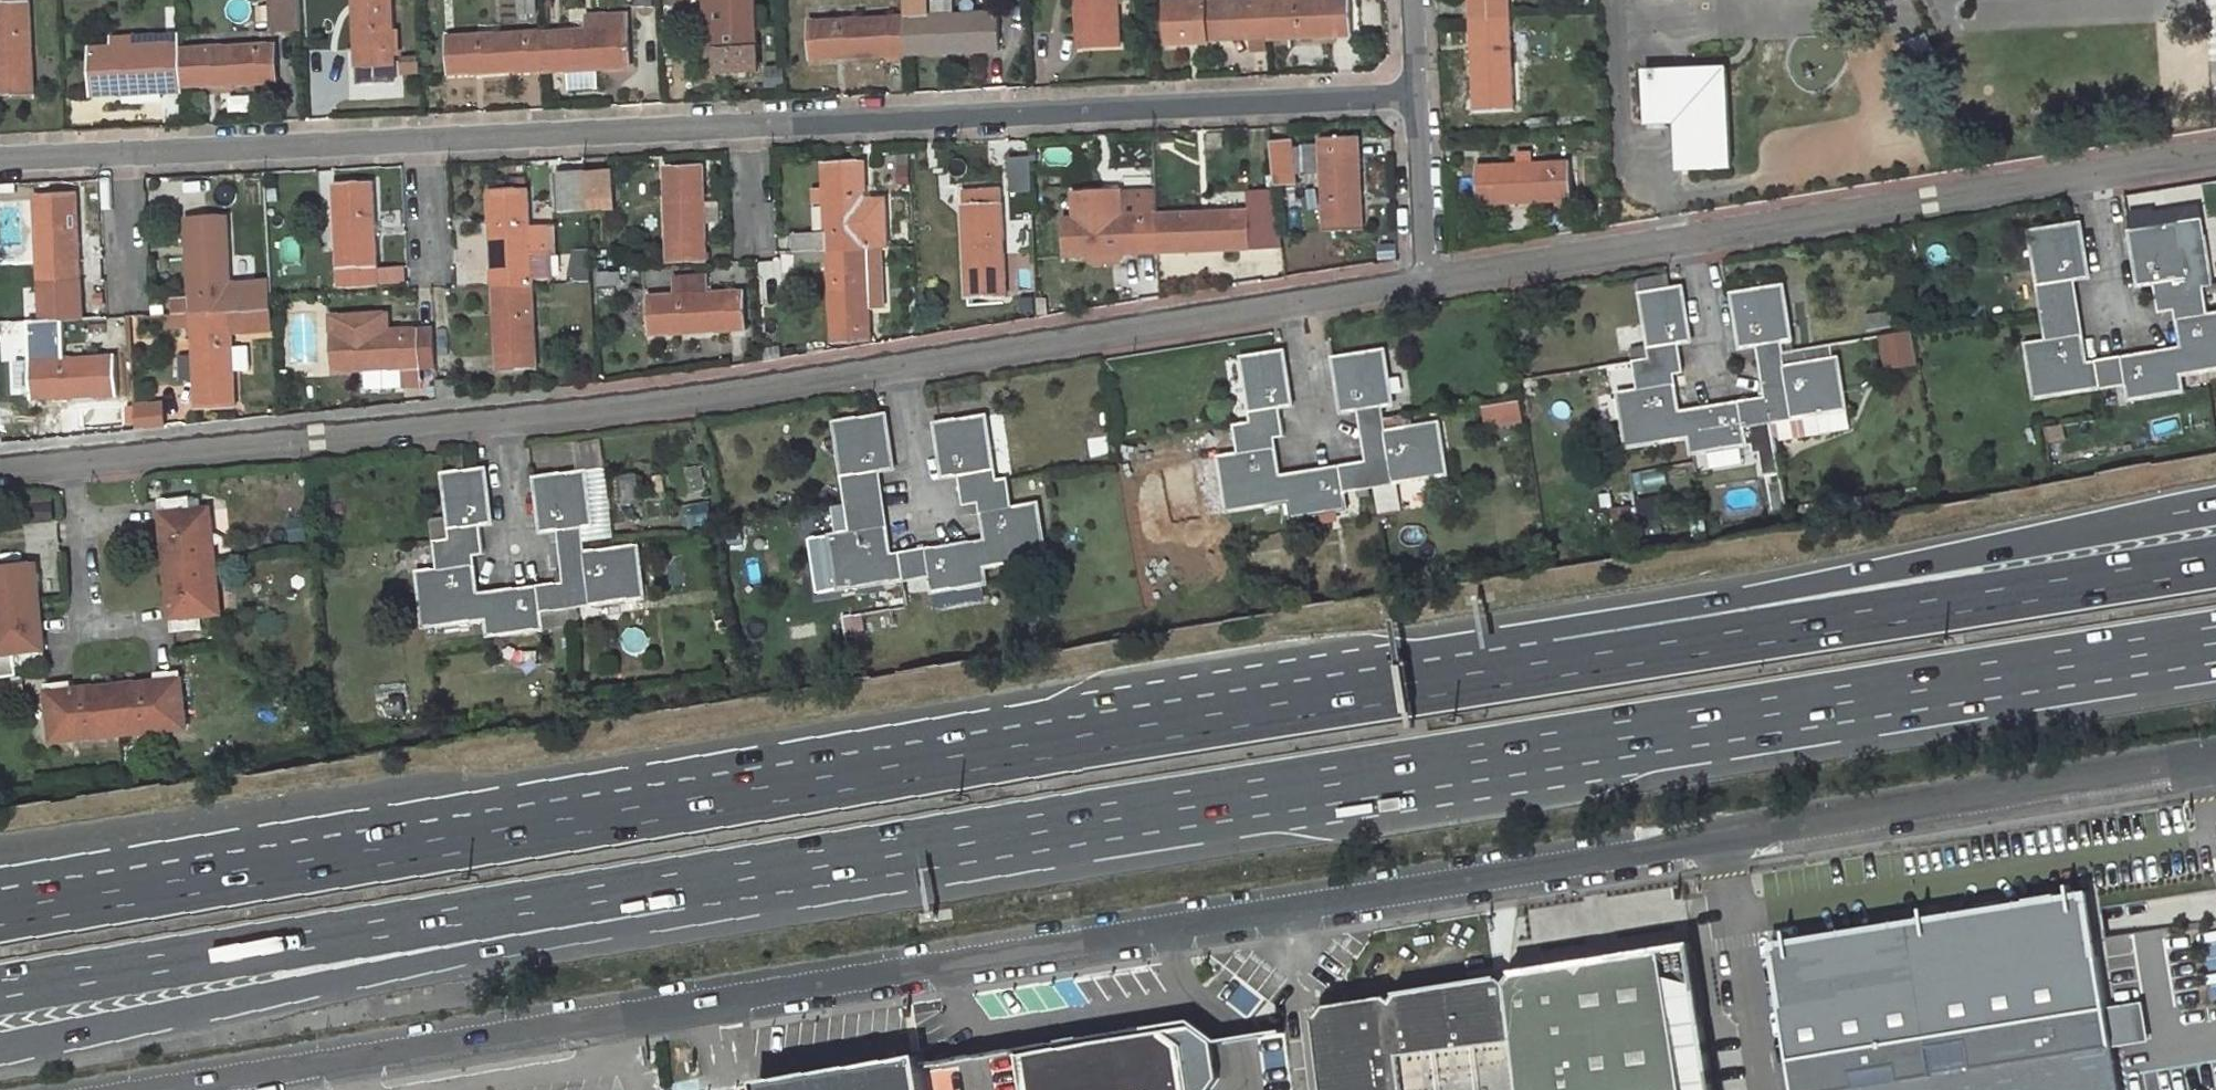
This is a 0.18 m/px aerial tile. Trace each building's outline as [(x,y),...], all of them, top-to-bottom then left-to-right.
[(273,29),(303,28),(302,0),(272,0),(273,29)] [(392,0),(354,0),(354,4),(362,3),(363,22),(355,22),(357,63),(358,63),(359,81),(395,79),(394,63),(395,63),(392,0)] [(515,15),(531,14),(530,0),(515,0),(515,15)] [(706,33),(714,33),(716,75),(754,73),(751,0),(705,0),(706,33)] [(958,56),(992,55),(990,16),(923,18),(922,0),(897,0),(898,20),(900,59),(958,56)] [(1074,50),(1112,48),(1110,0),(1071,0),(1074,50)] [(1164,3),(1166,45),(1202,45),(1203,37),(1245,35),(1245,42),(1246,52),(1262,51),(1261,41),(1260,3),(1248,3),(1220,4),(1220,0),(1200,0),(1201,2),(1164,3)] [(1261,41),(1286,41),(1286,32),(1330,31),(1331,39),(1346,38),(1345,0),(1282,0),(1282,1),(1279,1),(1279,0),(1260,0),(1260,3),(1261,41)] [(1476,4),(1466,4),(1467,24),(1507,22),(1506,0),(1475,0),(1476,4)] [(354,4),(355,22),(363,22),(362,3),(354,4)] [(0,5),(0,30),(1,30),(2,63),(0,63),(0,98),(32,97),(29,4),(0,5)] [(898,20),(806,23),(808,62),(831,62),(831,53),(865,51),(865,61),(900,59),(898,20)] [(1470,78),(1472,114),(1512,112),(1507,22),(1467,24),(1468,48),(1478,47),(1480,78),(1470,78)] [(624,70),(623,29),(536,34),(538,73),(565,72),(595,71),(624,70)] [(1286,32),(1286,41),(1331,39),(1330,31),(1286,32)] [(536,34),(448,37),(449,78),(474,77),(474,68),(507,66),(507,75),(538,73),(536,34)] [(1203,37),(1202,45),(1245,42),(1245,35),(1203,37)] [(148,50),(178,48),(178,39),(148,40),(148,50)] [(114,51),(96,51),(98,90),(121,89),(121,80),(182,78),(181,48),(178,48),(148,50),(148,40),(114,41),(114,51)] [(276,84),(275,45),(181,48),(182,78),(183,87),(276,84)] [(1480,78),(1478,47),(1468,48),(1461,48),(1462,78),(1470,78),(1480,78)] [(831,53),(831,62),(865,61),(865,51),(831,53)] [(403,73),(420,72),(419,57),(402,57),(403,73)] [(474,77),(507,75),(507,66),(474,68),(474,77)] [(565,89),(595,87),(595,71),(565,72),(565,89)] [(1725,72),(1645,76),(1648,126),(1675,126),(1679,172),(1732,169),(1725,72)] [(121,89),(183,87),(182,78),(121,80),(121,89)] [(1354,137),(1316,140),(1320,232),(1358,231),(1357,207),(1346,208),(1346,174),(1355,173),(1354,137)] [(1288,176),(1285,142),(1267,143),(1271,178),(1288,176)] [(1026,161),(1006,161),(1008,192),(1027,192),(1026,161)] [(1567,165),(1475,168),(1476,208),(1569,204),(1567,165)] [(823,193),(825,235),(825,242),(793,243),(793,259),(797,259),(864,256),(864,247),(885,246),(883,201),(862,202),(861,166),(823,166),(823,193)] [(699,167),(661,169),(662,194),(671,193),(671,227),(663,226),(665,261),(702,260),(699,167)] [(1357,207),(1355,173),(1346,174),(1346,208),(1357,207)] [(611,216),(610,177),(582,178),(584,217),(611,216)] [(582,178),(556,179),(558,219),(584,217),(582,178)] [(371,184),(333,184),(334,210),(342,210),(343,254),(335,254),(336,288),(374,287),(371,184)] [(1289,188),(1275,190),(1278,213),(1292,210),(1289,188)] [(1083,263),(1109,263),(1113,256),(1150,255),(1148,216),(1147,192),(1131,192),(1132,216),(1113,217),(1113,193),(1065,194),(1065,219),(1053,219),(1054,258),(1079,257),(1083,263)] [(1243,192),(1243,213),(1247,212),(1248,251),(1270,251),(1267,192),(1243,192)] [(1270,251),(1278,251),(1271,193),(1267,192),(1270,251)] [(662,194),(663,226),(671,227),(671,193),(662,194)] [(996,193),(958,193),(959,227),(967,227),(967,262),(960,262),(960,298),(999,298),(996,193)] [(494,219),(495,252),(486,252),(488,288),(528,287),(526,239),(543,238),(541,219),(526,219),(525,194),(483,195),(485,219),(494,219)] [(75,195),(37,196),(38,221),(47,221),(48,249),(39,250),(40,281),(78,280),(75,195)] [(334,210),(335,254),(343,254),(342,210),(334,210)] [(1248,251),(1247,212),(1243,213),(1148,216),(1150,255),(1177,254),(1177,245),(1213,243),(1213,252),(1248,251)] [(230,284),(227,218),(189,220),(192,297),(172,298),(173,314),(272,310),(271,283),(230,284)] [(485,219),(486,252),(495,252),(494,219),(485,219)] [(38,221),(39,250),(48,249),(47,221),(38,221)] [(967,227),(959,227),(960,262),(967,262),(967,227)] [(2043,317),(2077,312),(2073,285),(2091,282),(2083,229),(2031,236),(2043,317)] [(2180,229),(2131,238),(2139,291),(2155,288),(2157,298),(2192,292),(2180,229)] [(1177,245),(1177,254),(1213,252),(1213,243),(1177,245)] [(838,307),(828,307),(829,343),(867,341),(864,256),(797,259),(797,271),(825,269),(826,274),(826,275),(837,275),(838,307)] [(619,272),(593,273),(593,289),(619,288),(619,272)] [(826,275),(828,307),(838,307),(837,275),(826,275)] [(491,353),(492,370),(531,369),(528,287),(488,288),(489,312),(498,311),(500,353),(491,353)] [(1786,287),(1736,295),(1745,348),(1758,346),(1786,342),(1795,340),(1786,287)] [(2157,298),(2160,316),(2175,314),(2181,352),(2174,353),(2178,378),(2215,372),(2215,318),(2210,319),(2205,290),(2192,292),(2157,298)] [(1684,291),(1642,297),(1652,361),(1635,363),(1638,381),(1675,376),(1686,374),(1682,345),(1692,343),(1684,291)] [(741,294),(647,297),(649,335),(674,334),(674,324),(706,323),(707,333),(741,332),(741,294)] [(173,314),(173,329),(189,328),(189,326),(193,326),(197,406),(235,404),(234,371),(233,347),(232,327),(236,327),(236,332),(273,331),(272,310),(173,314)] [(489,312),(491,353),(500,353),(498,311),(489,312)] [(2098,392),(2094,367),(2087,369),(2077,312),(2043,317),(2047,347),(2026,351),(2035,403),(2098,392)] [(328,370),(396,368),(396,388),(414,387),(413,367),(430,366),(429,328),(384,330),(384,314),(327,316),(328,370)] [(1903,315),(1872,320),(1874,334),(1906,329),(1903,315)] [(674,334),(707,333),(706,323),(674,324),(674,334)] [(1915,331),(1882,335),(1886,369),(1919,365),(1915,331)] [(1843,358),(1789,366),(1786,342),(1758,346),(1767,399),(1771,399),(1775,424),(1851,410),(1843,358)] [(57,345),(58,359),(87,357),(86,343),(57,345)] [(233,347),(234,371),(250,370),(249,346),(233,347)] [(1338,361),(1347,415),(1361,412),(1363,425),(1389,421),(1387,407),(1399,405),(1391,353),(1338,361)] [(2181,395),(2178,378),(2174,353),(2094,367),(2098,392),(2126,387),(2129,404),(2181,395)] [(1256,427),(1286,422),(1284,410),(1295,409),(1288,355),(1247,361),(1256,427)] [(96,399),(97,396),(117,395),(115,356),(87,357),(58,359),(30,360),(33,399),(58,398),(57,389),(68,389),(69,397),(72,397),(74,401),(96,399)] [(1620,395),(1628,447),(1691,438),(1687,412),(1681,413),(1675,376),(1638,381),(1639,392),(1620,395)] [(57,389),(58,398),(69,397),(68,389),(57,389)] [(1694,455),(1748,446),(1746,428),(1775,424),(1771,399),(1767,399),(1687,412),(1691,438),(1694,455)] [(1524,402),(1486,404),(1487,425),(1525,423),(1524,402)] [(138,430),(165,427),(162,403),(135,406),(138,430)] [(839,424),(852,534),(890,528),(882,473),(897,471),(889,417),(839,424)] [(940,424),(947,479),(962,477),(964,488),(1002,483),(991,417),(940,424)] [(1391,435),(1389,421),(1363,425),(1370,469),(1373,469),(1376,489),(1449,477),(1443,426),(1391,435)] [(1242,455),(1222,459),(1231,514),(1293,504),(1290,481),(1283,483),(1276,439),(1287,437),(1286,422),(1256,427),(1239,429),(1242,455)] [(1373,469),(1370,469),(1290,481),(1293,504),(1296,521),(1349,513),(1346,494),(1376,489),(1373,469)] [(489,471),(446,475),(450,540),(483,536),(482,525),(492,525),(489,471)] [(591,474),(538,480),(542,534),(557,532),(583,530),(595,529),(591,474)] [(1002,483),(964,488),(967,507),(983,505),(988,542),(984,542),(988,570),(1051,560),(1043,505),(1016,509),(1012,481),(1002,483)] [(189,498),(161,500),(167,565),(215,561),(214,558),(213,538),(205,539),(202,510),(201,510),(190,511),(189,500),(189,498)] [(190,511),(201,510),(200,499),(189,500),(190,511)] [(28,521),(54,519),(53,504),(27,505),(28,521)] [(227,508),(210,509),(202,510),(205,539),(213,538),(214,558),(231,557),(227,508)] [(841,591),(906,582),(906,579),(903,554),(894,555),(890,528),(852,534),(833,537),(841,591)] [(583,530),(557,532),(562,587),(568,586),(570,609),(589,607),(585,554),(583,530)] [(435,571),(417,573),(422,626),(485,619),(484,595),(476,596),(472,558),(484,557),(483,536),(450,540),(434,541),(435,571)] [(988,570),(984,542),(903,554),(906,579),(933,576),(934,592),(990,584),(988,570)] [(645,601),(641,549),(585,554),(589,607),(645,601)] [(215,561),(167,565),(173,630),(201,627),(200,614),(212,613),(210,584),(217,583),(215,561)] [(16,651),(17,664),(44,662),(35,564),(0,567),(0,653),(16,651)] [(219,613),(217,583),(210,584),(212,613),(219,613)] [(542,612),(570,609),(568,586),(562,587),(484,595),(485,619),(487,635),(542,629),(542,612)] [(17,664),(16,651),(0,653),(0,670),(17,669),(17,664)] [(184,720),(180,672),(164,674),(164,681),(114,686),(118,734),(141,732),(140,724),(184,720)] [(15,690),(23,689),(22,677),(14,677),(15,690)] [(118,734),(114,686),(63,691),(63,683),(48,685),(52,732),(95,728),(96,736),(118,734)] [(185,728),(184,720),(140,724),(141,732),(185,728)] [(53,740),(96,736),(95,728),(52,732),(53,740)] [(1801,1089),(2121,1089),(2090,892),(1981,907),(1981,958),(1935,964),(1932,921),(1775,945),(1801,1089)] [(1689,952),(1584,969),(1579,976),(1572,971),(1514,980),(1508,988),(1520,1089),(1711,1089),(1689,952)] [(1317,1023),(1326,1089),(1520,1089),(1508,988),(1500,983),(1327,1010),(1317,1023)] [(1183,1052),(1164,1035),(1014,1060),(1019,1089),(1189,1089),(1183,1052)] [(763,1080),(764,1089),(926,1089),(921,1058),(763,1080)]
